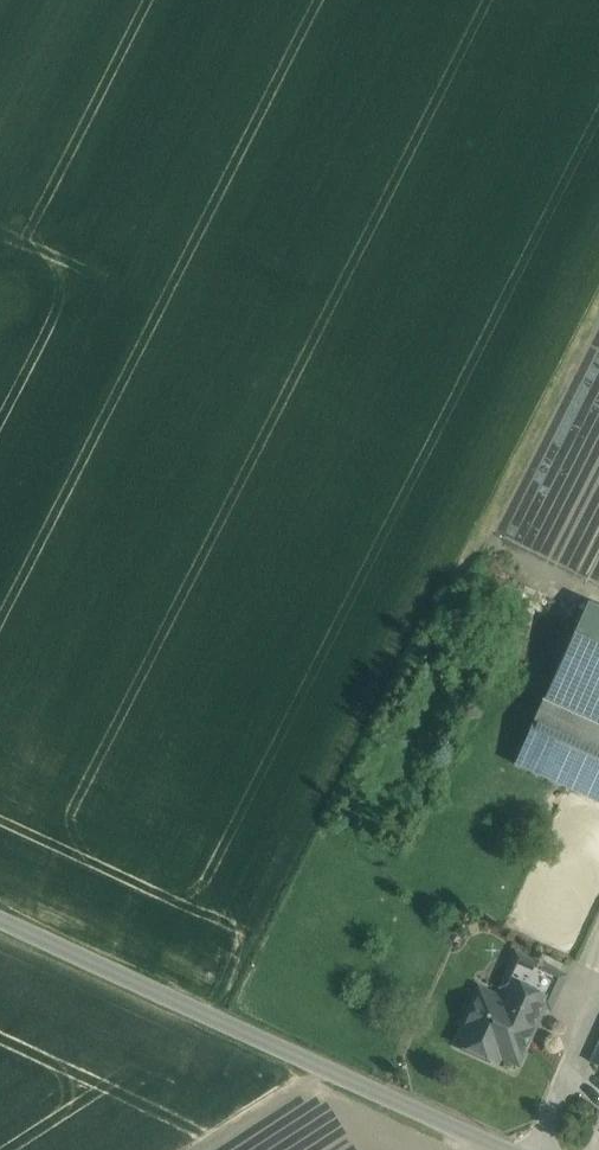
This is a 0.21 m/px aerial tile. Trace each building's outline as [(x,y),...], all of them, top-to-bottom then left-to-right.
[(587,605),(545,700),(598,725),(598,610),(587,605)] [(545,700),(515,766),(598,803),(598,725),(545,700)] [(561,976),(516,956),(502,988),(508,990),(543,1006),(547,1008),(561,976)] [(543,1006),(508,990),(502,1004),(480,995),(472,1012),(468,1014),(464,1022),(466,1026),(457,1045),(496,1063),(499,1056),(517,1064),(543,1006)] [(591,1063),(598,1067),(598,1045),(591,1063)]
